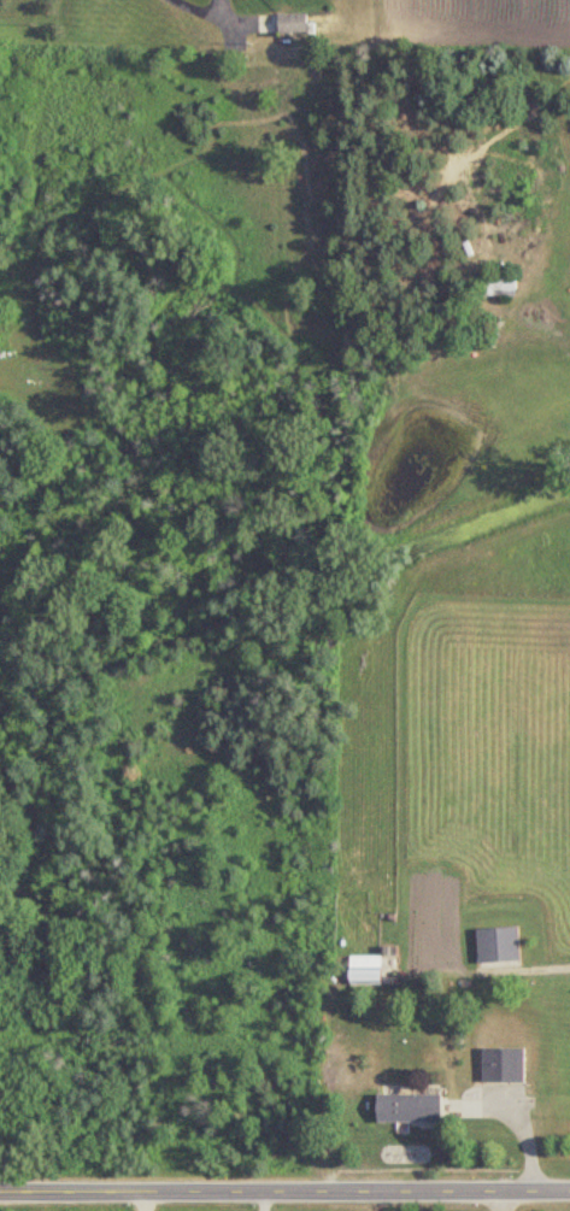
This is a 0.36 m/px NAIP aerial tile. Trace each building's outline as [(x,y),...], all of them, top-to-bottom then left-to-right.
[(279,33),(309,33),(309,14),(279,14),(279,33)] [(483,296),(517,297),(517,280),(483,279),(483,296)] [(478,930),(478,961),(519,961),(519,930),(478,930)] [(382,985),(382,956),(349,956),(349,985),(382,985)] [(483,1082),(524,1082),(524,1048),(483,1048),(483,1082)] [(441,1094),(377,1094),(377,1122),(441,1122),(441,1094)]
